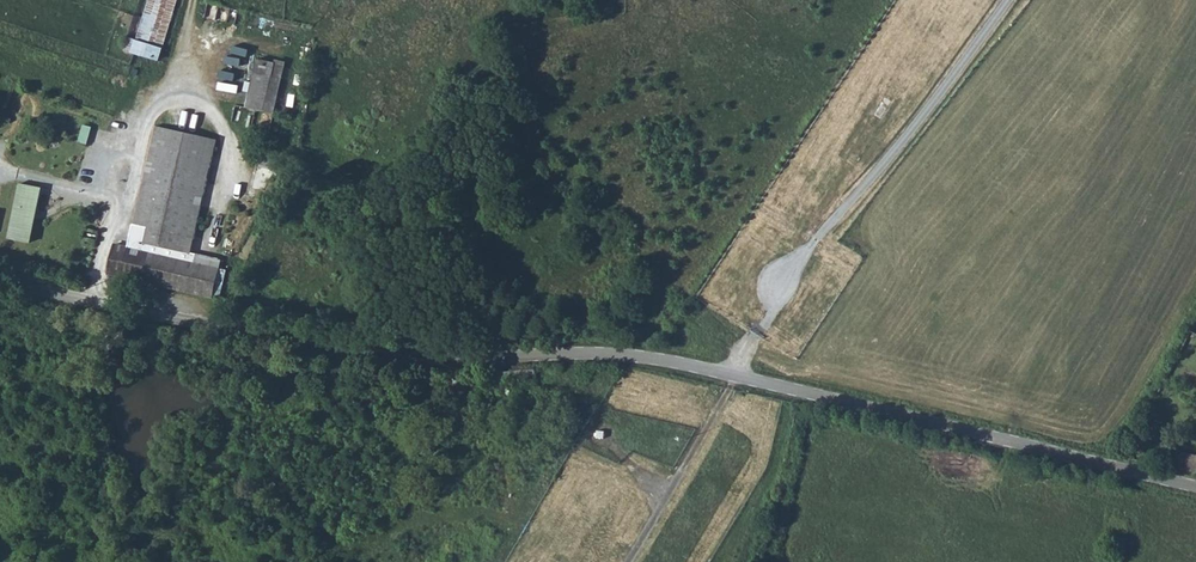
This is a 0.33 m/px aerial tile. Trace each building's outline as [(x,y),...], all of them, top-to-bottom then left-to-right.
[(131,42),(169,53),(184,0),(144,0),(131,42)] [(275,67),(251,62),(243,110),(266,114),(275,67)] [(147,243),(140,241),(137,248),(117,243),(110,274),(214,297),(222,260),(194,253),(216,139),(158,127),(138,225),(150,228),(147,243)] [(19,185),(10,239),(31,243),(41,189),(19,185)] [(119,356),(130,364),(136,357),(125,348),(119,356)] [(1194,470),(1195,463),(1195,457),(1177,452),(1173,465),(1194,470)]
